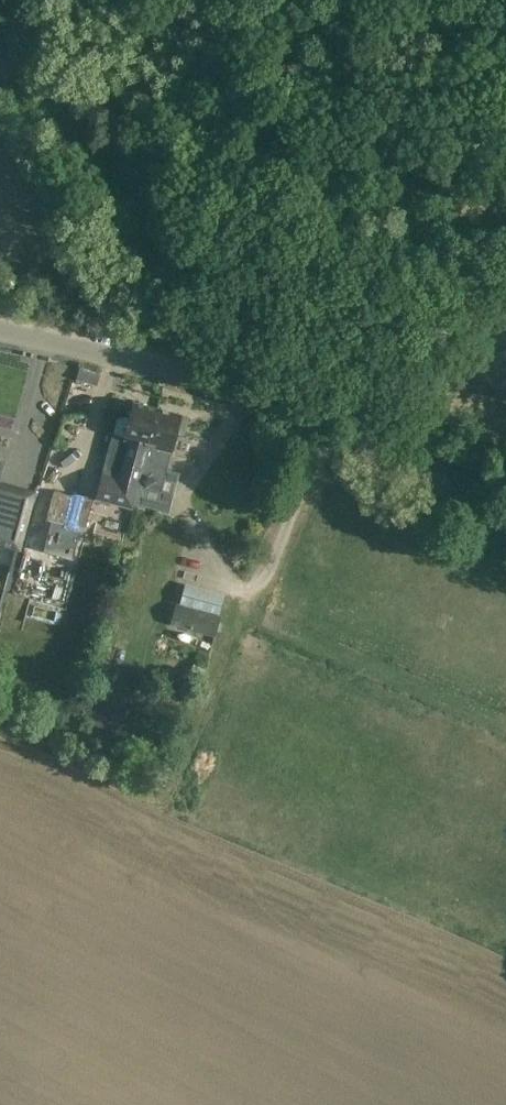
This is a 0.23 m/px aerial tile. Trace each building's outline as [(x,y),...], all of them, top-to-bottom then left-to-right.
[(138,485),(158,407),(135,401),(125,438),(113,435),(104,472),(98,496),(133,505),(138,485)] [(189,415),(158,407),(138,485),(161,491),(172,450),(177,432),(184,434),(189,415)] [(16,546),(17,546),(18,547),(33,493),(17,489),(27,452),(0,444),(0,542),(16,546)] [(60,491),(55,489),(46,519),(85,529),(93,500),(60,491)] [(224,593),(185,582),(179,604),(175,603),(170,623),(217,636),(222,616),(218,615),(224,593)]
